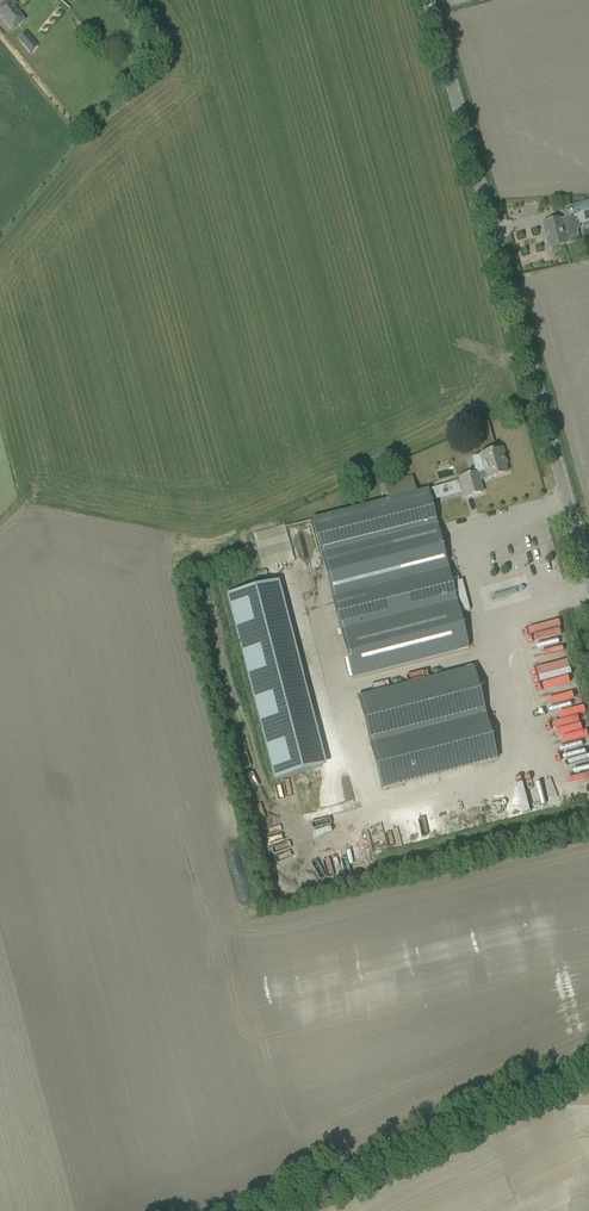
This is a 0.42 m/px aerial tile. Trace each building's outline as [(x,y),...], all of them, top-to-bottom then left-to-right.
[(8,0),(5,0),(0,4),(0,18),(12,31),(25,20),(8,0)] [(24,45),(31,39),(26,32),(18,38),(24,45)] [(549,248),(551,248),(552,250),(558,249),(557,246),(565,244),(563,236),(569,234),(569,233),(577,231),(579,227),(579,225),(588,222),(588,201),(573,205),(576,216),(565,219),(565,218),(543,224),(549,248)] [(486,470),(470,475),(459,478),(464,497),(482,492),(479,481),(487,478),(487,479),(506,473),(503,462),(505,461),(502,449),(482,454),(486,470)] [(384,484),(388,500),(313,519),(354,678),(468,649),(459,614),(470,611),(462,580),(452,583),(449,572),(428,490),(416,493),(412,477),(384,484)] [(429,488),(432,499),(462,491),(459,481),(429,488)] [(261,567),(294,560),(286,525),(254,531),(261,567)] [(276,583),(224,597),(271,785),(324,771),(276,583)] [(473,667),(358,697),(382,789),(497,760),(473,667)] [(564,791),(571,787),(558,761),(551,765),(564,791)]
